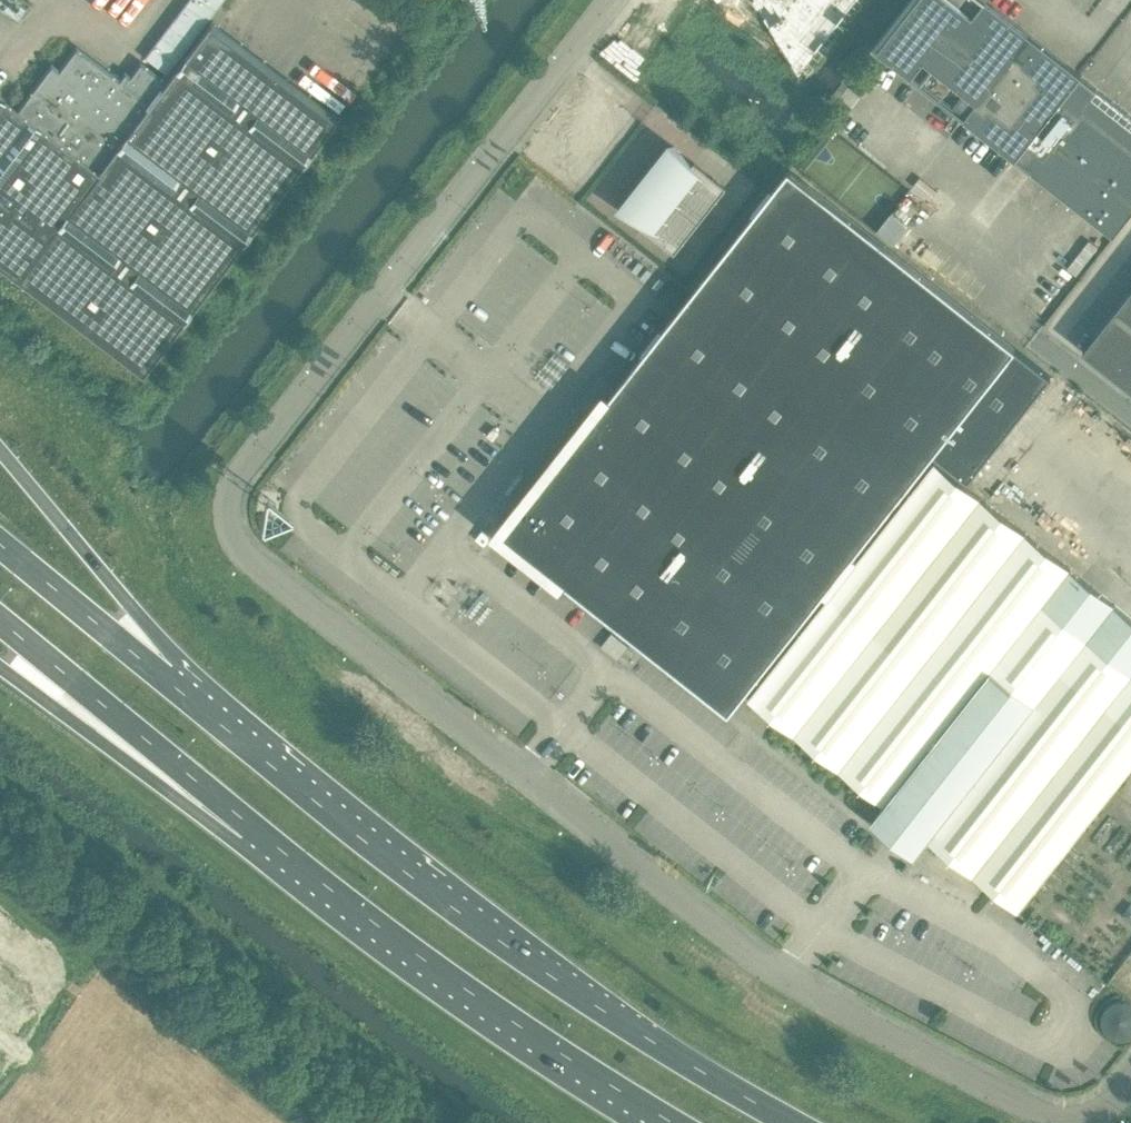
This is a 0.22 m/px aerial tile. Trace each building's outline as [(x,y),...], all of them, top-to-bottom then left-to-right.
[(144,57),(165,73),(221,0),(187,0),(144,57)] [(801,74),(860,0),(754,0),(801,74)] [(1082,75),(986,0),(985,0),(984,1),(985,1),(983,3),(982,3),(982,4),(976,0),(916,0),(879,47),(874,44),(872,45),(909,74),(907,76),(909,78),(923,59),(932,66),(919,82),(1114,236),(1115,234),(1114,234),(1130,212),(1130,114),(1082,75)] [(141,376),(339,116),(212,20),(165,82),(139,62),(123,83),(75,47),(52,77),(45,71),(16,109),(0,97),(0,268),(141,376)] [(673,145),(621,211),(674,253),(726,187),(673,145)] [(729,712),(934,453),(969,480),(1051,375),(789,169),(610,395),(611,396),(573,444),(503,533),(567,583),(566,583),(729,712)] [(1130,290),(1114,309),(1130,322),(1130,291),(1130,290)] [(1099,329),(1116,341),(1130,353),(1130,322),(1114,309),(1099,329)] [(1099,329),(1083,350),(1099,362),(1116,341),(1099,329)] [(1116,341),(1099,362),(1114,374),(1130,353),(1116,341)] [(1114,374),(1129,386),(1130,384),(1130,353),(1114,374)] [(934,462),(748,698),(884,805),(891,797),(913,814),(934,831),(927,839),(1018,911),(1130,767),(1130,617),(934,462)]
